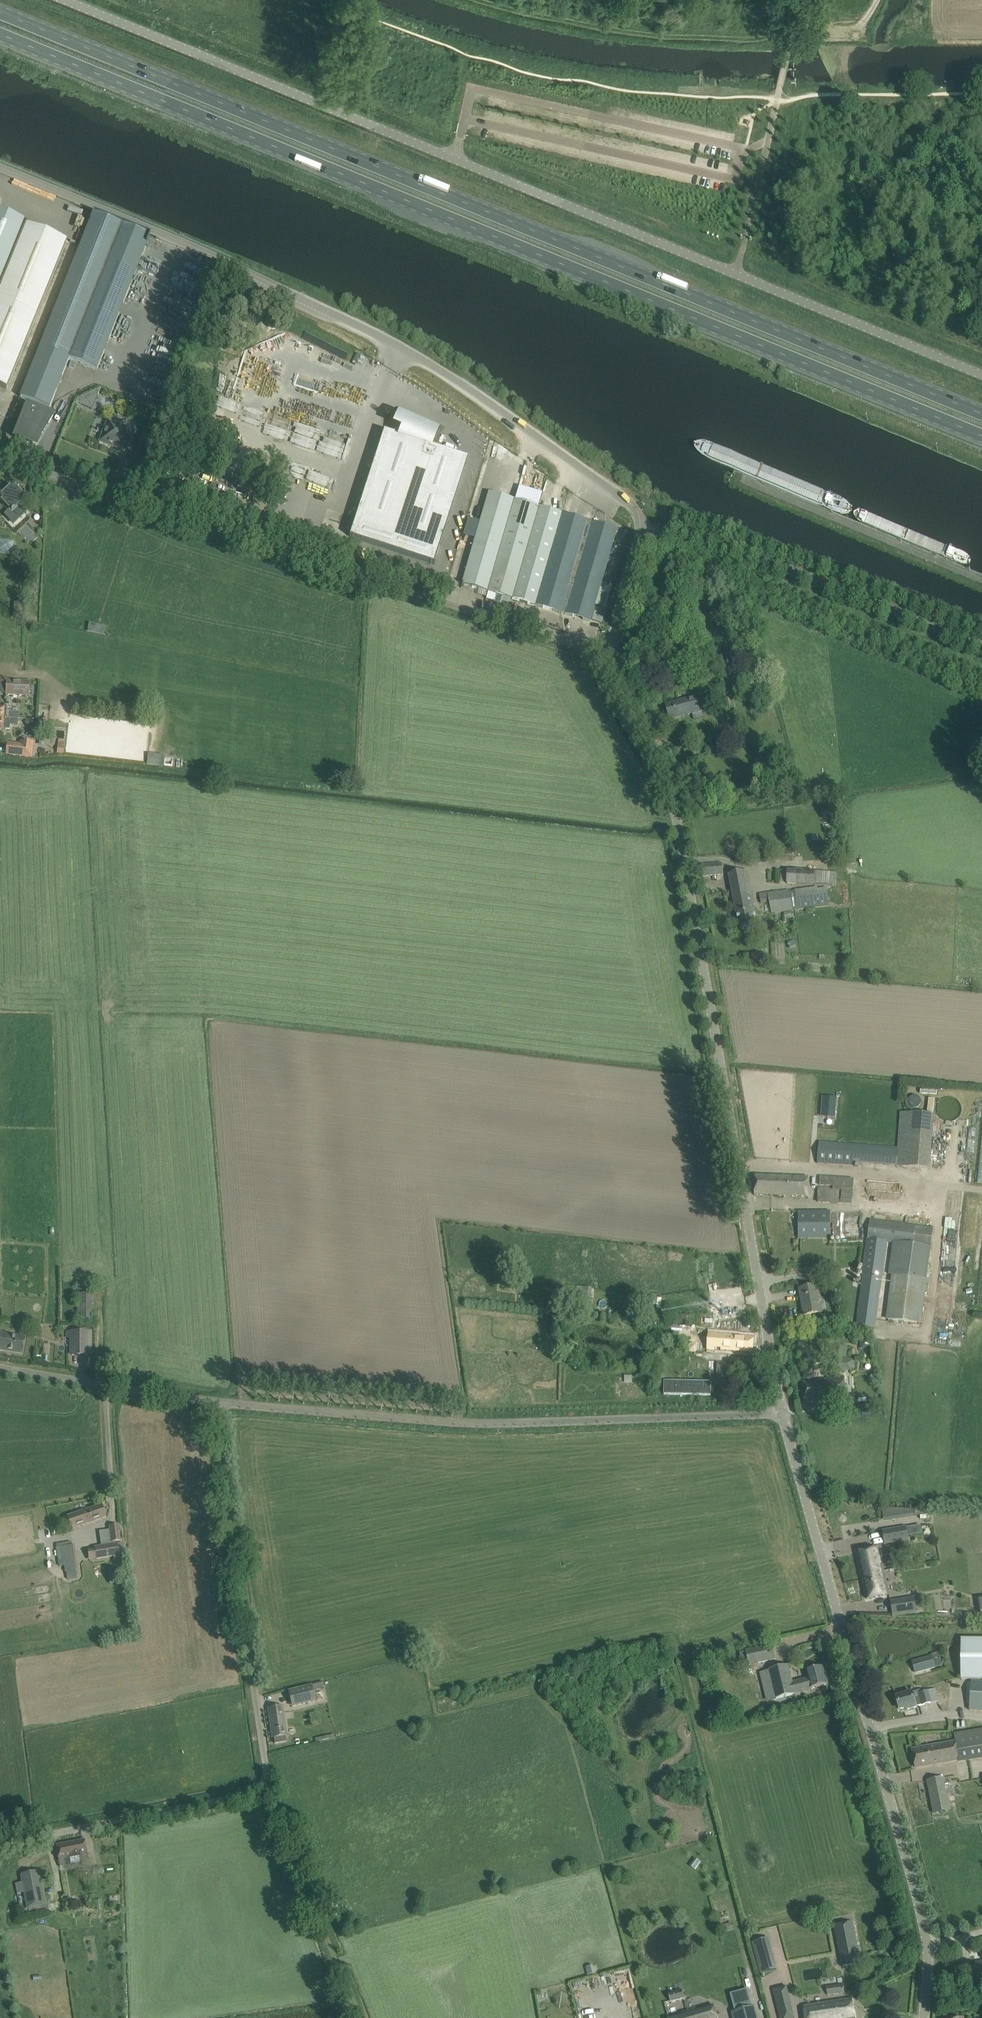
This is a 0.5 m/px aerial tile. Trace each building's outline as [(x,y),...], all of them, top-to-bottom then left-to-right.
[(76,216),(81,206),(69,201),(65,211),(76,216)] [(150,235),(122,224),(94,213),(20,397),(49,409),(69,359),(97,370),(150,235)] [(27,226),(9,218),(9,219),(0,216),(0,292),(27,226)] [(8,391),(68,242),(27,226),(0,292),(0,388),(8,391)] [(76,400),(76,403),(80,404),(81,403),(91,407),(96,395),(98,396),(100,389),(76,400)] [(151,399),(148,407),(155,410),(158,401),(151,399)] [(39,439),(52,417),(27,407),(15,438),(32,445),(35,437),(39,439)] [(441,431),(399,413),(397,413),(394,413),(392,415),(390,418),(391,421),(392,424),(394,425),(391,434),(384,431),(349,537),(434,565),(468,459),(430,446),(432,442),(435,443),(436,443),(435,443),(440,432),(441,431)] [(128,425),(110,418),(109,423),(107,422),(104,430),(105,430),(105,432),(103,431),(99,442),(110,446),(110,444),(120,448),(122,441),(131,445),(138,426),(129,422),(128,425)] [(0,499),(10,509),(4,515),(6,515),(14,524),(25,513),(26,513),(27,513),(20,506),(19,505),(25,499),(22,496),(26,493),(19,486),(15,489),(13,487),(9,491),(6,488),(2,493),(4,495),(0,499)] [(487,592),(514,500),(489,492),(462,584),(487,592)] [(511,599),(520,569),(538,507),(514,500),(487,592),(511,599)] [(544,576),(562,514),(538,507),(520,569),(544,576)] [(617,530),(598,524),(562,514),(544,576),(536,606),(590,622),(617,530)] [(18,529),(29,517),(27,515),(15,526),(18,529)] [(30,517),(18,530),(31,543),(38,536),(34,533),(40,527),(30,517)] [(12,556),(13,556),(13,555),(12,555),(13,543),(14,543),(13,542),(13,543),(0,542),(0,555),(12,556)] [(536,606),(544,576),(520,569),(511,599),(536,606)] [(13,613),(12,618),(22,619),(23,600),(14,600),(13,613)] [(92,622),(90,631),(106,633),(107,624),(92,622)] [(29,696),(29,682),(7,680),(6,695),(29,696)] [(731,693),(724,695),(726,706),(733,705),(731,693)] [(670,719),(692,714),(693,720),(704,717),(706,715),(707,712),(707,710),(705,709),(704,708),(702,709),(699,697),(666,705),(670,719)] [(0,707),(0,718),(10,718),(18,718),(18,712),(8,712),(8,707),(0,707)] [(10,718),(0,718),(0,728),(10,729),(10,718)] [(31,758),(33,743),(21,741),(20,744),(8,742),(6,755),(31,758)] [(151,752),(149,764),(166,766),(167,755),(151,752)] [(761,756),(754,758),(757,772),(769,768),(766,757),(762,758),(761,756)] [(702,865),(703,876),(723,875),(722,863),(702,865)] [(780,881),(787,881),(787,885),(815,886),(815,885),(835,886),(836,873),(781,870),(780,881)] [(739,930),(755,927),(753,914),(756,914),(747,871),(729,875),(739,930)] [(829,904),(827,892),(827,888),(817,889),(817,887),(794,890),(794,891),(796,908),(829,904)] [(790,891),(790,890),(761,894),(759,894),(760,901),(762,901),(769,900),(769,903),(771,911),(792,909),(790,891)] [(823,1097),(821,1116),(835,1117),(836,1098),(823,1097)] [(928,1098),(927,1111),(935,1112),(936,1099),(928,1098)] [(901,1113),(898,1148),(897,1166),(930,1169),(934,1115),(901,1113)] [(818,1162),(818,1163),(855,1166),(855,1163),(856,1145),(819,1142),(818,1162)] [(808,1197),(809,1177),(755,1175),(754,1195),(808,1197)] [(852,1196),(854,1179),(854,1178),(820,1177),(820,1185),(833,1186),(833,1189),(818,1188),(818,1193),(818,1194),(818,1202),(841,1203),(841,1195),(852,1196)] [(798,1212),(798,1238),(830,1238),(830,1212),(798,1212)] [(870,1221),(868,1239),(887,1241),(893,1242),(895,1242),(931,1246),(933,1229),(870,1221)] [(867,1238),(856,1324),(875,1327),(881,1277),(883,1277),(883,1275),(887,1241),(868,1239),(867,1238)] [(895,1273),(889,1320),(922,1324),(925,1295),(928,1296),(930,1279),(927,1279),(931,1246),(895,1242),(891,1272),(895,1273)] [(835,1299),(838,1299),(837,1286),(836,1286),(836,1283),(833,1281),(829,1281),(830,1288),(832,1288),(832,1292),(834,1292),(835,1299)] [(822,1313),(817,1286),(800,1289),(801,1297),(803,1296),(804,1306),(803,1306),(804,1316),(822,1313)] [(581,1287),(580,1299),(590,1300),(591,1287),(581,1287)] [(89,1311),(89,1294),(78,1294),(77,1311),(77,1319),(89,1319),(89,1311)] [(67,1332),(67,1338),(72,1338),(72,1355),(87,1355),(92,1355),(92,1332),(87,1332),(67,1332)] [(753,1353),(754,1339),(754,1337),(709,1333),(707,1350),(715,1351),(715,1349),(721,1349),(721,1350),(753,1353)] [(25,1338),(0,1334),(0,1336),(0,1350),(22,1354),(25,1338)] [(671,1349),(681,1350),(681,1342),(672,1342),(671,1349)] [(869,1342),(860,1342),(860,1350),(869,1349),(869,1342)] [(846,1358),(848,1349),(839,1347),(837,1355),(846,1358)] [(854,1371),(855,1359),(834,1357),(832,1369),(854,1371)] [(733,1371),(734,1363),(725,1362),(725,1363),(724,1371),(733,1371)] [(844,1378),(803,1381),(804,1402),(846,1400),(844,1378)] [(67,1517),(71,1529),(106,1517),(102,1505),(67,1517)] [(881,1512),(883,1521),(901,1517),(899,1509),(881,1512)] [(118,1525),(117,1525),(109,1526),(112,1542),(121,1541),(118,1525)] [(907,1527),(882,1531),(884,1544),(909,1540),(907,1527)] [(121,1555),(119,1544),(94,1547),(96,1559),(110,1557),(111,1562),(116,1562),(116,1556),(121,1555)] [(67,1579),(77,1578),(76,1570),(72,1545),(62,1547),(65,1572),(66,1571),(67,1579)] [(875,1548),(857,1552),(867,1599),(889,1595),(881,1564),(879,1565),(875,1548)] [(892,1614),(917,1611),(915,1598),(890,1602),(892,1614)] [(961,1639),(961,1679),(981,1679),(981,1639),(961,1639)] [(746,1650),(749,1665),(775,1659),(772,1644),(746,1650)] [(935,1667),(932,1656),(912,1661),(915,1673),(935,1667)] [(788,1666),(778,1668),(769,1670),(769,1671),(767,1671),(773,1699),(811,1690),(810,1689),(822,1686),(822,1687),(823,1687),(826,1687),(827,1686),(827,1685),(828,1685),(823,1667),(806,1671),(808,1678),(792,1682),(788,1666)] [(972,1682),(969,1710),(981,1711),(981,1682),(972,1682)] [(315,1701),(311,1686),(289,1691),(292,1705),(302,1702),(302,1704),(315,1701)] [(912,1692),(897,1697),(900,1709),(907,1707),(908,1709),(932,1702),(929,1691),(922,1693),(920,1689),(912,1692)] [(285,1736),(286,1736),(282,1706),(268,1708),(272,1738),(274,1738),(274,1744),(286,1742),(285,1736)] [(912,1750),(915,1767),(981,1756),(981,1729),(954,1733),(955,1742),(912,1750)] [(944,1778),(928,1782),(934,1813),(950,1810),(949,1802),(947,1795),(953,1794),(951,1781),(945,1782),(944,1778)] [(85,1840),(56,1845),(60,1867),(89,1861),(85,1840)] [(21,1875),(29,1917),(49,1913),(48,1904),(45,1905),(39,1871),(21,1875)] [(722,1933),(733,1930),(731,1922),(720,1925),(722,1933)] [(861,1962),(853,1922),(834,1926),(842,1966),(861,1962)] [(777,1969),(768,1938),(752,1942),(761,1973),(777,1969)] [(974,1964),(977,1979),(981,1978),(981,1962),(974,1964)] [(843,1984),(826,1986),(828,1995),(845,1993),(843,1984)] [(786,1986),(773,1990),(778,2012),(792,2009),(786,1986)] [(684,1998),(682,1990),(669,1994),(671,2002),(684,1998)] [(806,2017),(855,2017),(852,1998),(804,2005),(806,2017)] [(713,2005),(696,2010),(696,2009),(682,2013),(682,2014),(668,2017),(717,2017),(713,2005)] [(735,2017),(757,2017),(754,2007),(733,2012),(735,2017)]
